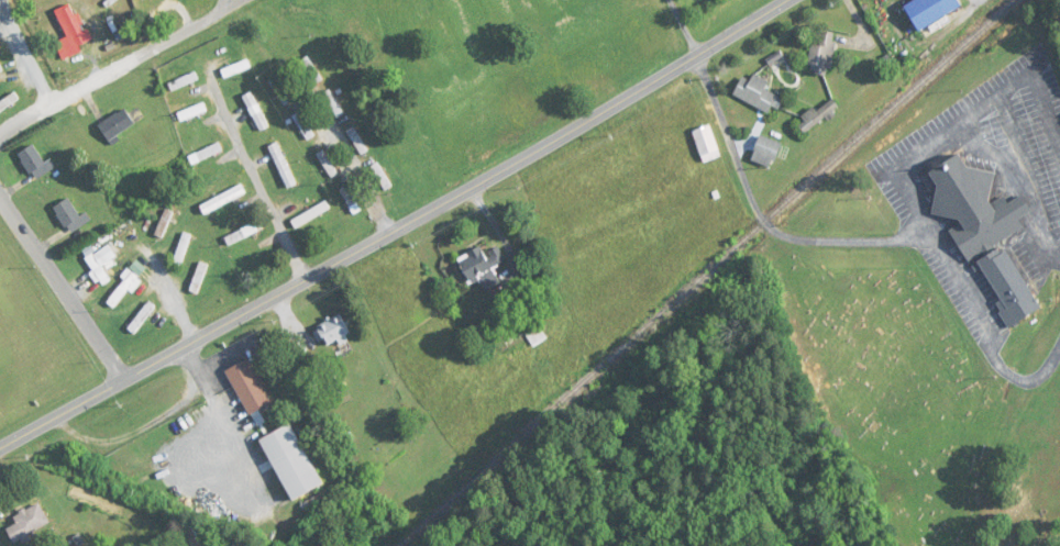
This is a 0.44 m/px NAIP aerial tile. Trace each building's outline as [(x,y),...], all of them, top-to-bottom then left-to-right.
[(904,4),(916,29),(961,8),(957,0),(911,0),(904,4)] [(809,66),(816,67),(815,74),(830,76),(835,33),(823,31),(821,45),(812,44),(809,66)] [(301,61),(317,84),(323,80),(307,57),(301,61)] [(222,70),(226,79),(252,68),(248,59),(222,70)] [(169,81),(171,90),(199,82),(197,74),(169,81)] [(765,90),(769,80),(754,74),(751,82),(741,78),(733,96),(776,115),(783,98),(765,90)] [(271,81),(285,106),(293,102),(279,77),(271,81)] [(336,119),(343,115),(331,91),(324,94),(336,119)] [(20,101),(15,93),(0,102),(0,114),(20,101)] [(270,127),(251,93),(243,97),(262,131),(270,127)] [(797,125),(806,136),(840,108),(831,97),(797,125)] [(179,112),(181,121),(207,112),(204,104),(179,112)] [(111,145),(121,139),(118,134),(135,125),(126,109),(99,124),(111,145)] [(315,135),(300,112),(293,116),(308,140),(315,135)] [(721,158),(712,125),(694,130),(702,163),(721,158)] [(362,155),(369,151),(355,128),(348,132),(362,155)] [(769,170),(783,146),(764,134),(750,157),(769,170)] [(223,151),(219,143),(190,156),(193,164),(223,151)] [(269,146),(288,189),(296,185),(277,143),(269,146)] [(52,159),(44,163),(35,145),(19,153),(33,181),(57,169),(52,159)] [(317,156),(334,177),(339,173),(323,151),(317,156)] [(995,174),(966,166),(959,154),(923,175),(936,198),(932,213),(959,220),(964,230),(960,247),(968,261),(1024,229),(1019,219),(1032,212),(1023,196),(1009,204),(1005,197),(994,203),(988,201),(995,174)] [(386,191),(392,188),(378,164),(372,167),(386,191)] [(200,207),(206,217),(246,193),(241,183),(200,207)] [(361,211),(347,187),(340,190),(355,214),(361,211)] [(54,207),(70,234),(87,224),(71,197),(54,207)] [(331,210),(327,202),(292,220),(296,228),(331,210)] [(174,213),(167,209),(156,235),(163,238),(174,213)] [(264,230),(261,221),(225,236),(228,245),(264,230)] [(193,236),(183,233),(173,265),(182,268),(193,236)] [(117,257),(108,244),(87,258),(95,270),(91,272),(101,287),(111,280),(102,268),(117,257)] [(1005,246),(978,261),(1000,301),(996,304),(1009,326),(1039,310),(1005,246)] [(471,285),(484,277),(483,275),(507,261),(499,247),(485,255),(480,247),(457,261),(471,285)] [(190,291),(199,294),(209,266),(200,262),(190,291)] [(142,280),(132,271),(106,300),(115,309),(142,280)] [(157,308),(149,302),(127,328),(135,335),(157,308)] [(350,335),(342,316),(318,326),(325,345),(350,335)] [(227,371),(250,415),(272,403),(249,359),(227,371)] [(290,501),(322,486),(293,423),(261,438),(290,501)] [(17,524),(7,529),(14,544),(51,525),(39,503),(14,517),(17,524)]
